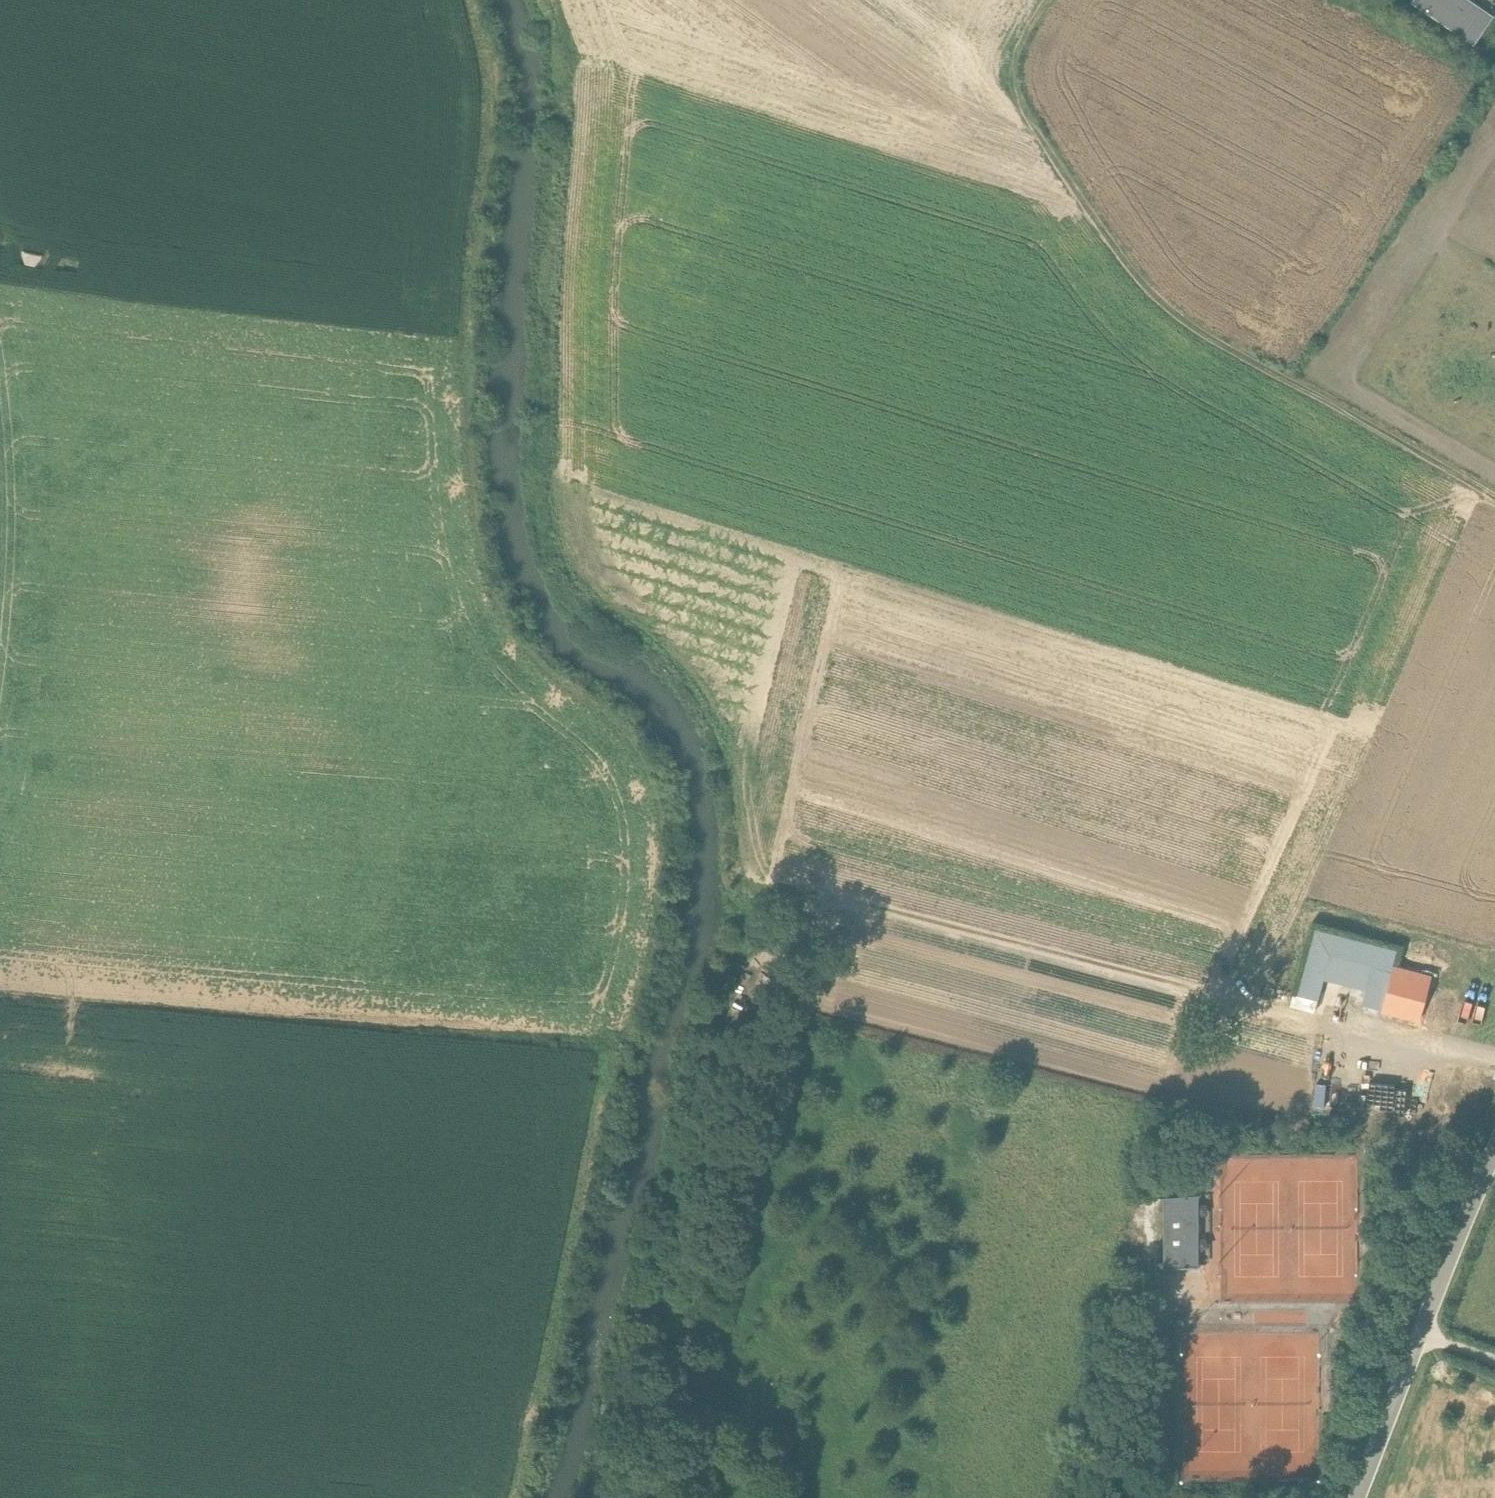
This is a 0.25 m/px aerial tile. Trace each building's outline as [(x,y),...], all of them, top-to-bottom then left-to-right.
[(1487,22),(1455,0),(1415,0),(1414,1),(1474,42),(1487,22)] [(34,266),(41,259),(42,255),(22,250),(22,255),(25,265),(34,266)] [(1381,1009),(1397,950),(1315,928),(1297,995),(1318,1000),(1320,993),(1381,1009)] [(1393,967),(1382,1010),(1420,1020),(1431,977),(1393,967)] [(1314,1013),(1318,1001),(1293,994),(1290,1006),(1314,1013)] [(1164,1266),(1199,1266),(1198,1194),(1163,1194),(1164,1266)]
